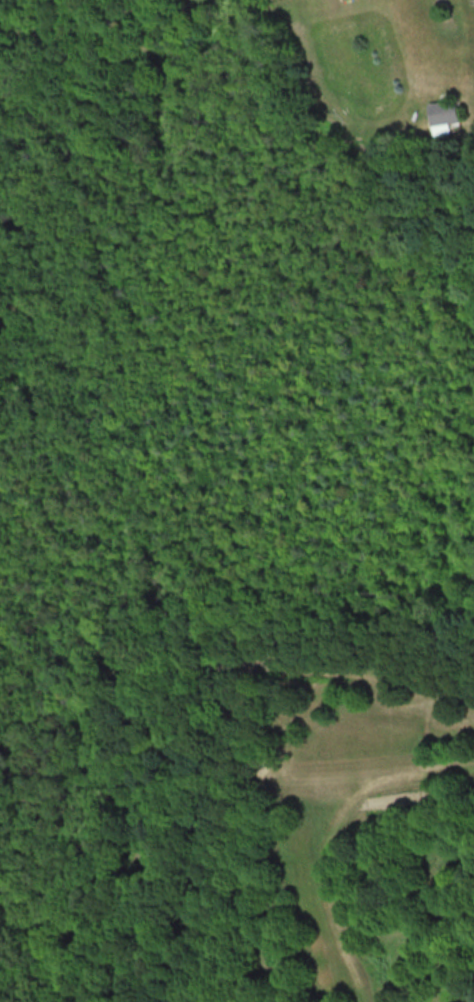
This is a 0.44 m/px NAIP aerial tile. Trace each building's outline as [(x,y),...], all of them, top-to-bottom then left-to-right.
[(434,135),(450,132),(449,123),(460,121),(456,99),(428,103),(434,135)]
